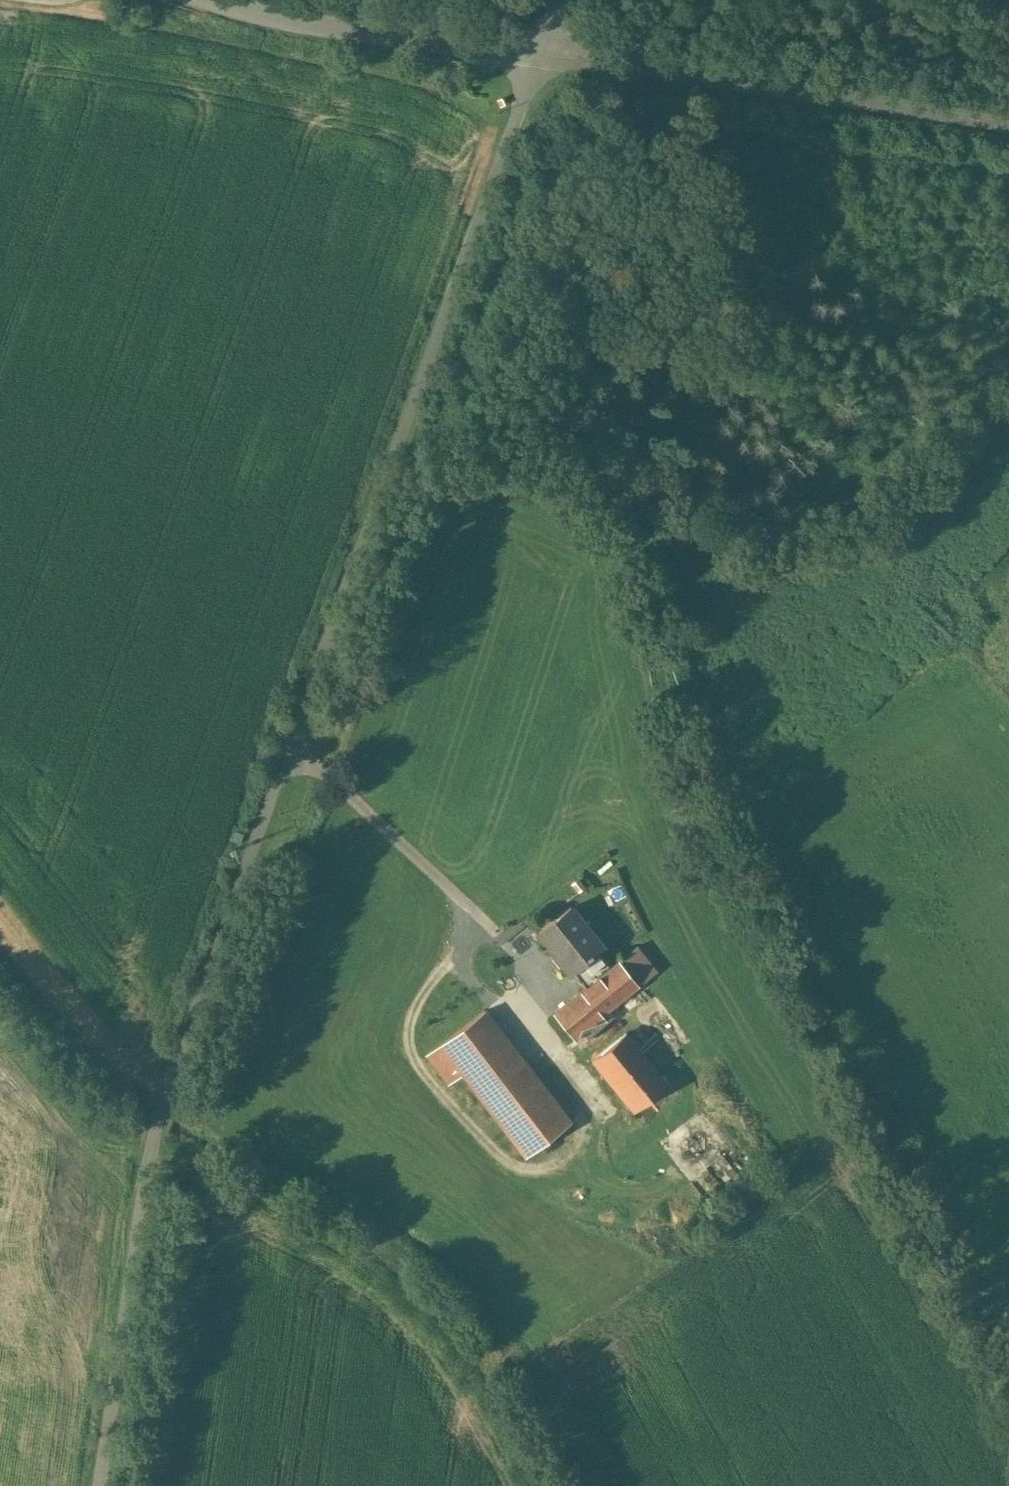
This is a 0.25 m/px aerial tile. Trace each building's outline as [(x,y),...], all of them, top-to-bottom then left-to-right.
[(602,947),(570,907),(537,933),(569,973),(570,973),(599,950),(602,947)] [(599,950),(570,973),(583,989),(612,966),(599,950)] [(583,989),(552,1013),(577,1044),(612,1017),(607,1010),(638,986),(618,961),(612,966),(583,989)] [(570,1122),(484,1010),(436,1047),(427,1054),(449,1083),(460,1074),(526,1156),(570,1122)] [(666,1085),(625,1033),(591,1060),(633,1112),(666,1085)]
